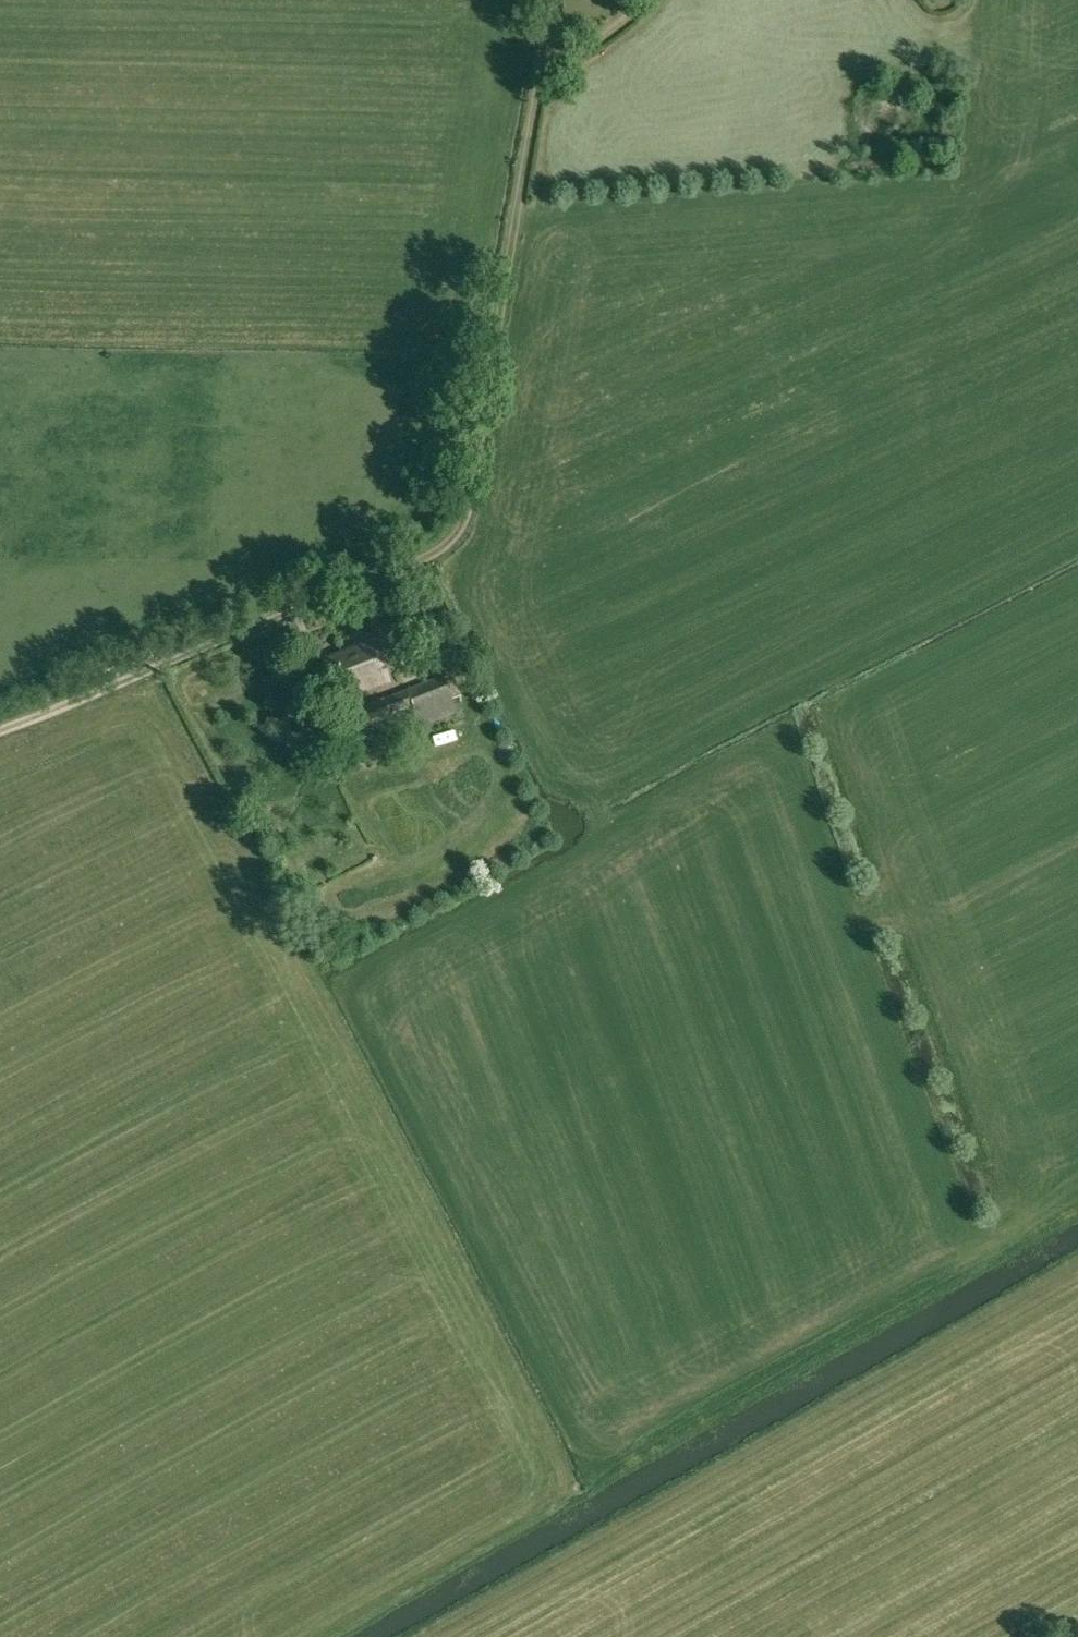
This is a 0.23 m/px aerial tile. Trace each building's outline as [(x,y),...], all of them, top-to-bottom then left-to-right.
[(338,702),(347,698),(353,713),(351,713),(357,730),(412,710),(419,727),(455,714),(442,679),(363,708),(358,694),(387,683),(371,641),(323,660),(338,702)]
